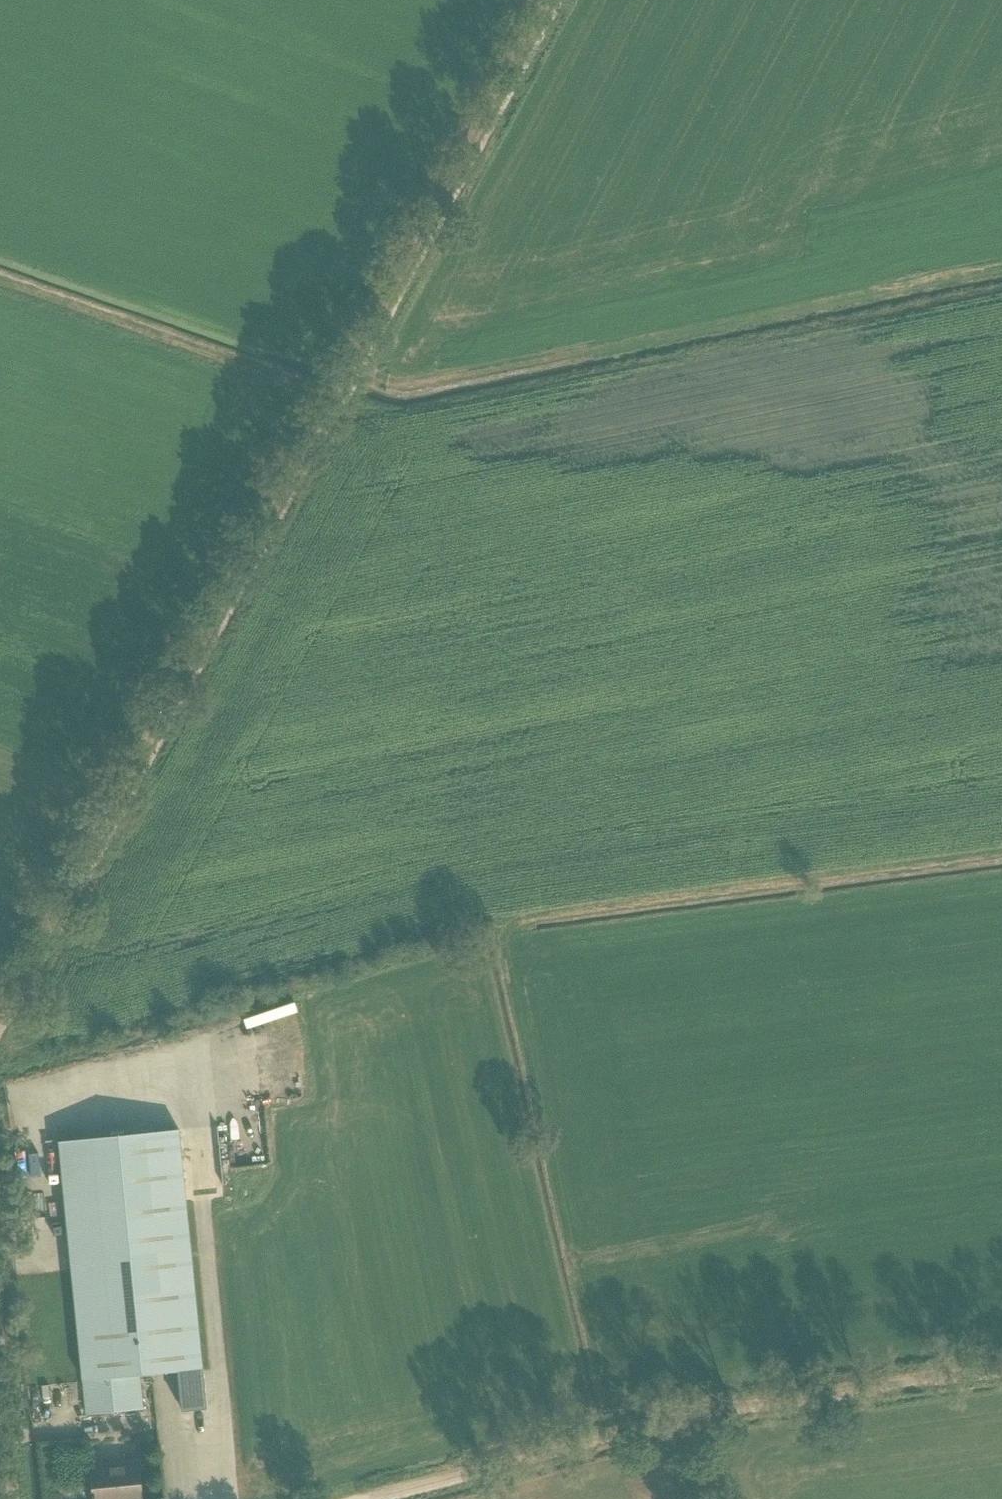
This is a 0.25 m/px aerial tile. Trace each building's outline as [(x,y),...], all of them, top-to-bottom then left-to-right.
[(178,1130),(59,1142),(86,1415),(143,1409),(139,1375),(178,1371),(182,1411),(206,1409),(202,1369),(178,1130)] [(94,1495),(92,1495),(92,1498),(141,1498),(138,1462),(123,1464),(123,1469),(92,1472),(94,1495)]
